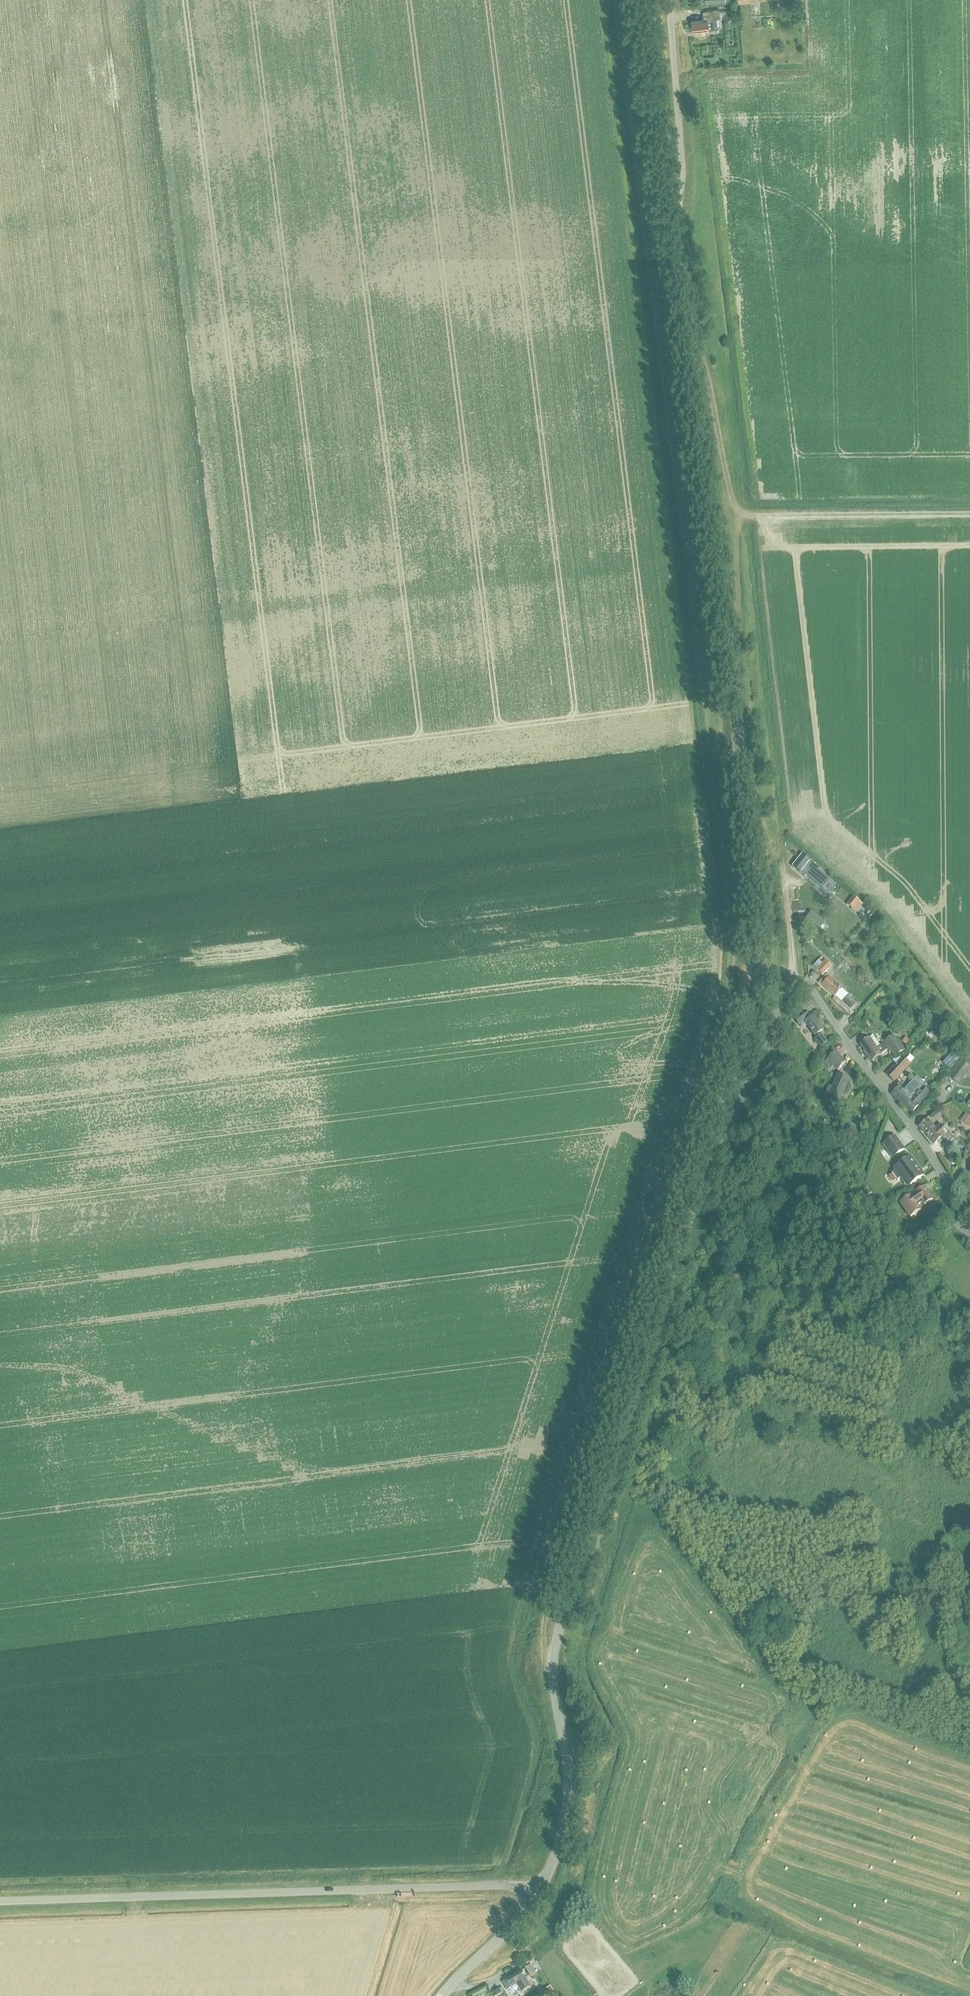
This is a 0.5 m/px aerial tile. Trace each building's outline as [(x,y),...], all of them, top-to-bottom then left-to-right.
[(705,19),(692,21),(694,31),(697,31),(698,35),(704,34),(703,30),(719,29),(718,19),(721,18),(721,10),(704,11),(705,19)] [(803,854),(793,867),(805,877),(807,876),(822,889),(830,880),(818,870),(819,869),(811,861),(803,854)] [(852,908),(851,909),(856,912),(863,904),(858,900),(852,908)] [(812,912),(806,918),(819,929),(824,922),(812,912)] [(831,966),(825,960),(817,969),(822,975),(831,966)] [(834,967),(842,972),(846,966),(837,961),(834,967)] [(827,974),(819,983),(834,996),(842,989),(835,983),(836,982),(827,974)] [(806,1012),(795,1020),(799,1026),(805,1022),(805,1023),(815,1037),(824,1031),(813,1017),(811,1019),(806,1012)] [(822,1035),(816,1040),(822,1048),(828,1044),(822,1035)] [(893,1037),(880,1046),(873,1036),(861,1044),(872,1061),(887,1050),(889,1052),(892,1051),(896,1056),(903,1051),(893,1037)] [(954,1051),(943,1063),(949,1069),(960,1056),(954,1051)] [(834,1052),(824,1064),(830,1070),(833,1066),(837,1070),(845,1062),(834,1052)] [(887,1075),(894,1082),(910,1064),(903,1057),(887,1075)] [(969,1069),(969,1064),(964,1059),(950,1077),(958,1084),(969,1069)] [(824,1098),(839,1105),(850,1080),(839,1075),(833,1087),(830,1086),(824,1098)] [(893,1092),(891,1093),(892,1094),(900,1101),(911,1112),(918,1105),(930,1092),(922,1085),(915,1078),(904,1090),(899,1085),(893,1092)] [(960,1121),(968,1127),(969,1125),(969,1117),(965,1113),(960,1121)] [(827,1128),(828,1127),(830,1125),(830,1121),(827,1118),(822,1118),(820,1120),(820,1121),(820,1125),(823,1128),(827,1128)] [(920,1126),(919,1127),(928,1136),(935,1144),(939,1140),(941,1142),(943,1140),(948,1145),(945,1147),(949,1151),(953,1147),(957,1143),(954,1139),(941,1125),(936,1130),(927,1120),(920,1126)] [(904,1149),(895,1136),(884,1145),(893,1158),(904,1149)] [(897,1167),(895,1168),(896,1170),(892,1173),(897,1180),(902,1177),(908,1186),(923,1175),(910,1157),(903,1163),(900,1163),(898,1164),(897,1167)] [(934,1199),(925,1186),(902,1202),(913,1217),(923,1210),(919,1205),(924,1201),(926,1204),(934,1199)] [(532,1965),(526,1969),(531,1978),(537,1974),(532,1965)] [(508,1989),(517,1985),(522,1993),(532,1988),(522,1971),(507,1979),(508,1982),(505,1983),(508,1989)] [(540,1993),(542,1995),(551,1995),(555,1994),(551,1987),(540,1993)]
